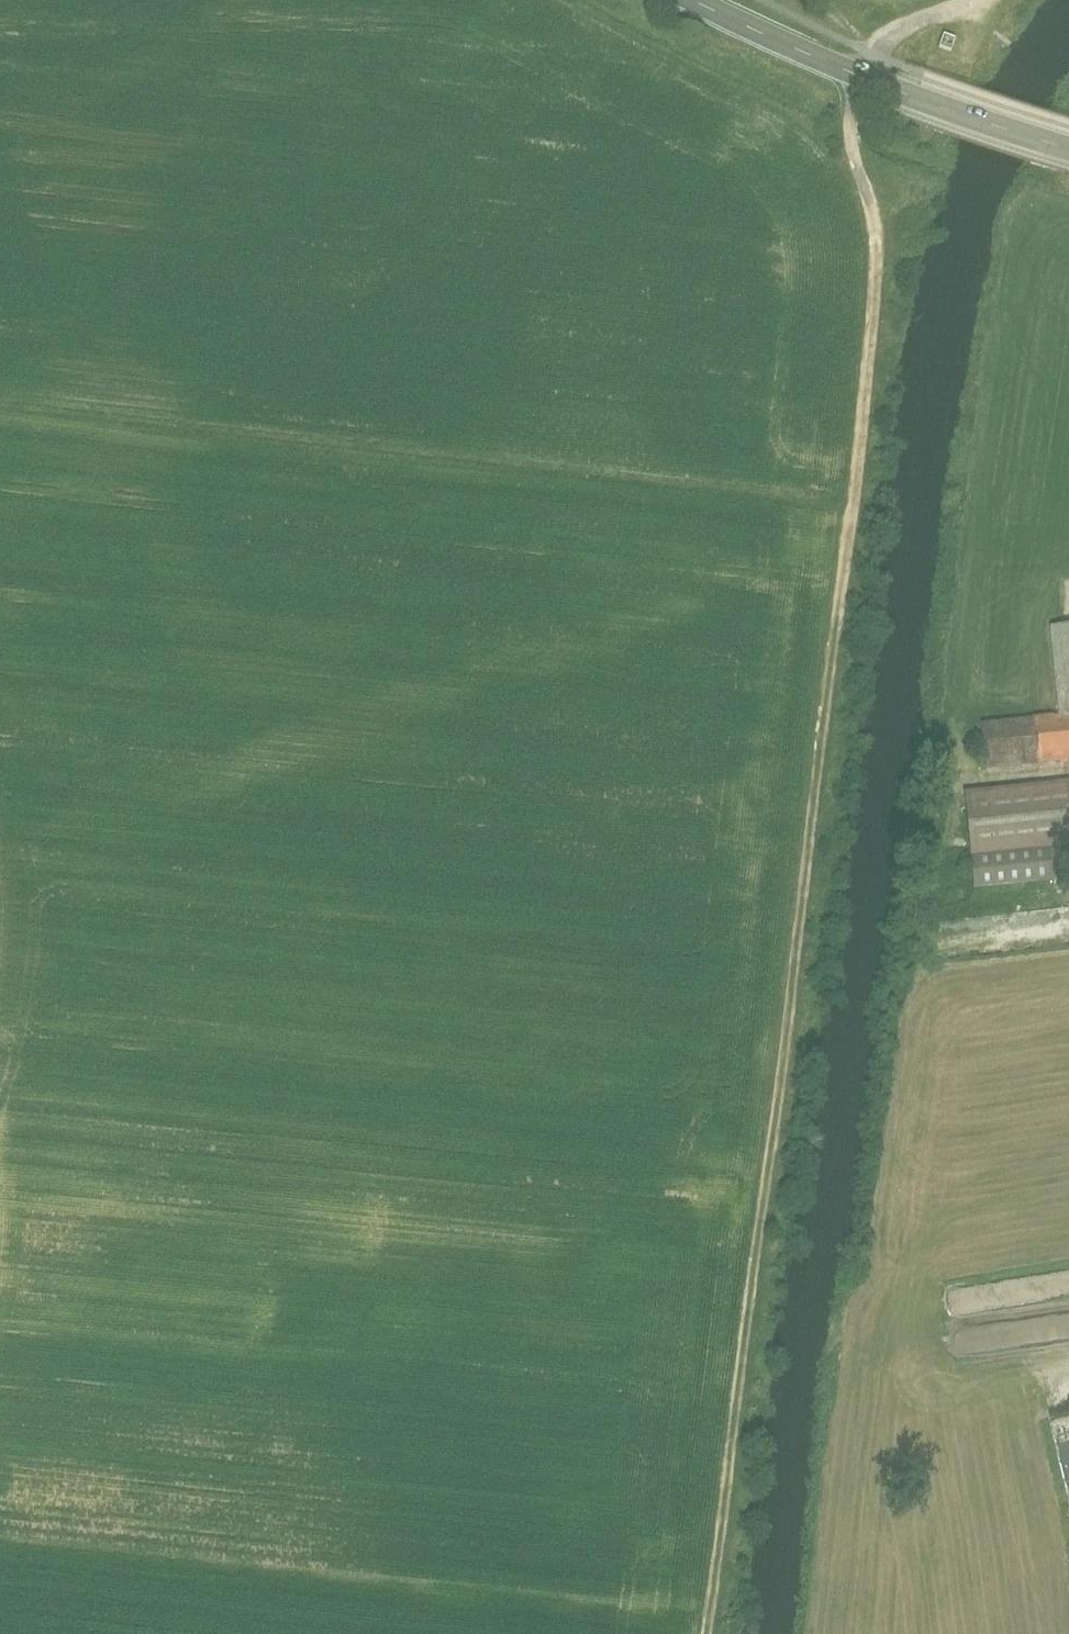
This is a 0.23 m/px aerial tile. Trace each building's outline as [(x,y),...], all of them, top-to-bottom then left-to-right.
[(982,759),(1068,752),(1068,621),(1047,623),(1054,713),(979,719),(982,759)] [(968,789),(973,853),(1068,846),(1068,782),(968,789)] [(989,868),(934,872),(936,909),(992,906),(989,868)]
